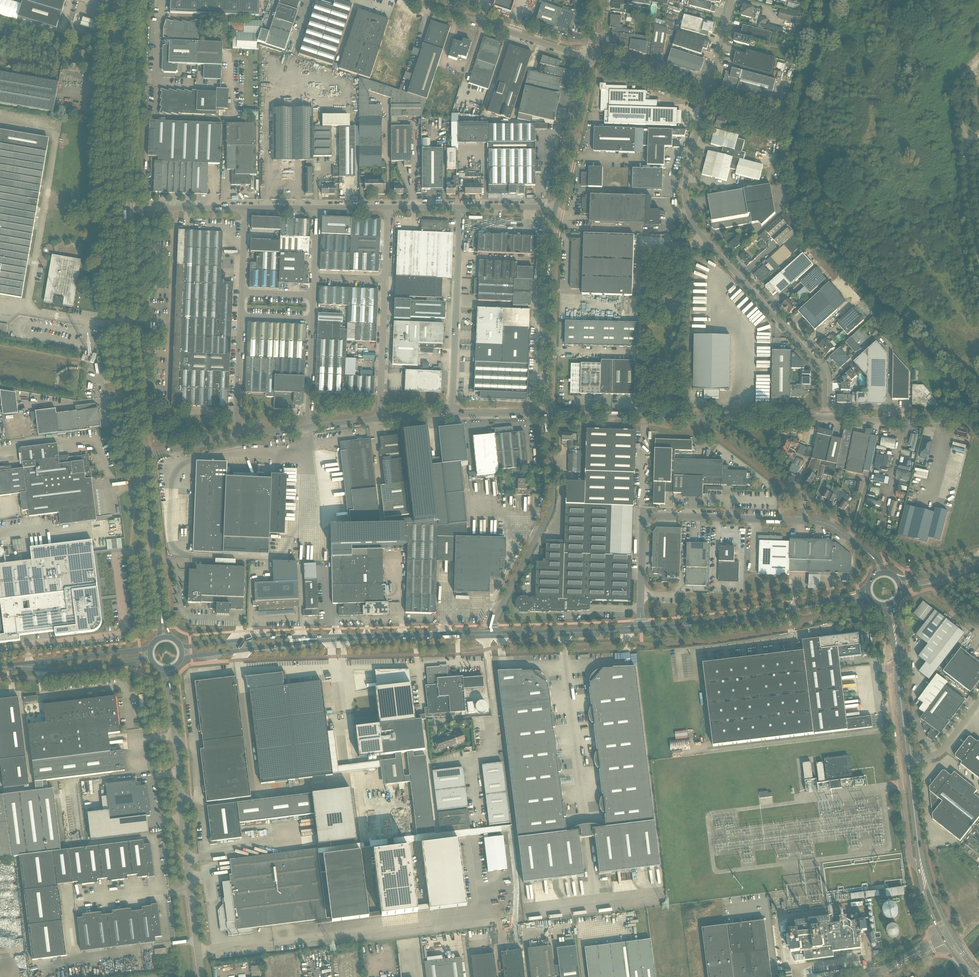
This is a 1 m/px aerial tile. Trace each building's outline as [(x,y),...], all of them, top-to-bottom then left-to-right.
[(29,3),(23,1),(18,18),(56,29),(65,0),(30,0),(29,3)] [(170,13),(259,17),(260,0),(171,0),(170,13)] [(269,33),(262,31),(261,31),(258,42),(285,51),(301,0),(280,0),(269,33)] [(299,55),(332,66),(352,5),(336,0),(335,0),(332,8),(316,2),(299,55)] [(515,0),(495,0),(493,7),(511,13),(515,0)] [(586,3),(577,0),(573,0),(571,5),(575,6),(573,10),(562,7),(561,9),(576,14),(579,15),(580,12),(583,13),(582,12),(584,6),(585,6),(586,3)] [(612,9),(614,10),(613,12),(618,13),(625,14),(626,11),(620,10),(621,5),(626,5),(626,4),(629,5),(628,5),(634,6),(634,7),(647,9),(647,6),(650,6),(651,3),(667,5),(668,0),(632,0),(632,1),(627,1),(627,0),(615,0),(615,3),(613,3),(612,9)] [(689,6),(710,11),(715,13),(715,12),(714,12),(715,10),(713,7),(712,7),(712,6),(707,4),(702,3),(698,2),(698,0),(691,0),(689,6)] [(570,32),(576,14),(561,9),(541,3),(537,16),(536,21),(551,26),(570,32)] [(754,8),(748,7),(744,5),(743,9),(742,9),(741,12),(742,12),(741,16),(751,18),(754,8)] [(358,10),(356,15),(338,69),(369,79),(387,25),(389,20),(358,10)] [(796,23),(798,14),(780,10),(778,18),(796,23)] [(611,21),(610,28),(612,28),(612,29),(613,29),(613,28),(622,30),(622,28),(623,26),(620,25),(621,22),(621,21),(621,17),(611,15),(610,21),(611,21)] [(684,16),(681,29),(708,37),(709,33),(712,33),(713,28),(714,24),(708,23),(707,25),(702,23),(703,21),(684,16)] [(759,24),(758,28),(764,29),(765,25),(765,26),(767,19),(761,17),(759,24)] [(96,24),(83,20),(81,27),(94,31),(96,24)] [(201,42),(201,23),(195,23),(193,23),(192,24),(188,23),(184,22),(184,24),(179,23),(175,22),(175,24),(170,22),(170,23),(167,21),(164,29),(166,30),(164,37),(165,38),(164,46),(163,47),(162,70),(164,72),(175,73),(177,71),(178,64),(197,65),(198,42),(201,42)] [(233,32),(233,49),(257,50),(257,45),(258,42),(261,31),(262,31),(262,22),(224,21),(223,32),(233,32)] [(427,100),(449,32),(450,28),(431,21),(407,94),(427,100)] [(650,54),(650,58),(659,61),(663,60),(664,55),(666,41),(666,35),(667,35),(672,36),(673,31),(663,28),(655,25),(653,39),(650,54)] [(770,43),(772,33),(748,27),(743,25),(741,35),(743,36),(742,37),(749,39),(750,38),(770,43)] [(64,51),(66,40),(0,28),(0,71),(59,82),(61,68),(72,69),(75,53),(64,51)] [(613,29),(611,45),(619,46),(618,47),(630,49),(629,50),(633,51),(636,52),(639,53),(642,54),(642,55),(646,55),(646,54),(648,43),(647,43),(648,38),(632,36),(632,31),(627,30),(627,29),(624,28),(624,29),(622,28),(622,30),(613,28),(613,29)] [(677,32),(676,37),(673,46),(701,55),(703,49),(707,50),(708,47),(709,47),(709,45),(709,44),(709,43),(706,41),(701,40),(677,32)] [(749,39),(742,37),(736,35),(734,42),(740,44),(749,46),(751,39),(749,39)] [(503,44),(484,37),(481,45),(469,83),(488,90),(503,44)] [(458,57),(466,59),(471,43),(463,40),(462,44),(454,41),(448,58),(457,61),(458,57)] [(223,43),(201,42),(198,42),(197,65),(204,65),(203,79),(216,80),(221,80),(222,66),(223,43)] [(791,43),(788,53),(795,55),(797,45),(795,44),(791,43)] [(509,46),(487,112),(510,120),(525,75),(532,53),(509,46)] [(705,60),(671,50),(667,64),(695,73),(697,72),(697,71),(700,70),(700,71),(702,70),(705,60)] [(77,63),(86,63),(86,51),(77,51),(77,63)] [(775,59),(747,51),(746,55),(736,53),(733,65),(771,75),(775,59)] [(538,74),(528,72),(527,76),(517,119),(531,123),(532,117),(549,121),(554,122),(560,95),(558,94),(559,87),(565,88),(569,70),(555,67),(556,61),(557,61),(542,56),(539,65),(540,65),(540,64),(541,64),(538,74)] [(776,80),(737,70),(732,69),(731,73),(726,72),(724,80),(723,80),(723,81),(723,82),(722,87),(727,88),(771,99),(776,80)] [(54,83),(0,73),(0,104),(39,111),(48,112),(53,113),(58,84),(54,83)] [(381,162),(381,106),(369,106),(369,91),(391,99),(391,117),(421,117),(427,100),(407,94),(359,78),(359,80),(359,168),(385,168),(385,162),(381,162)] [(627,91),(627,87),(606,86),(606,85),(602,85),(600,86),(600,91),(601,91),(601,112),(605,112),(604,124),(676,127),(677,110),(654,109),(655,105),(657,105),(657,101),(646,101),(646,92),(627,91)] [(181,114),(211,115),(216,115),(216,111),(216,108),(228,109),(228,89),(216,89),(216,93),(197,92),(197,93),(194,93),(194,94),(186,91),(186,93),(179,91),(178,93),(171,91),(170,92),(166,91),(163,90),(161,97),(163,98),(161,104),(162,105),(160,112),(169,115),(170,113),(177,115),(177,113),(181,113),(181,114)] [(306,195),(313,195),(313,109),(273,109),(273,156),(273,161),(308,161),(308,168),(305,168),(305,176),(306,176),(307,188),(305,188),(305,192),(307,192),(307,194),(306,194),(306,195)] [(258,111),(243,111),(243,119),(258,120),(258,111)] [(715,124),(714,128),(724,131),(726,127),(725,127),(727,121),(718,118),(717,118),(716,123),(718,123),(718,125),(715,124)] [(488,143),(488,123),(458,123),(458,143),(488,143)] [(226,146),(226,170),(227,170),(231,170),(232,180),(232,185),(250,185),(250,175),(256,175),(256,170),(256,146),(256,124),(226,124),(226,146)] [(488,190),(488,195),(497,195),(506,195),(515,194),(517,194),(517,195),(524,195),(524,186),(535,186),(535,173),(540,173),(540,162),(535,162),(535,151),(535,130),(546,130),(546,125),(535,125),(530,125),(488,125),(488,143),(489,143),(489,150),(489,151),(488,151),(488,190)] [(331,157),(331,127),(313,127),(314,157),(331,157)] [(355,127),(339,127),(339,168),(339,178),(342,178),(355,178),(355,127)] [(411,127),(391,127),(391,162),(396,162),(404,162),(404,167),(411,167),(411,127)] [(600,128),(594,128),(594,152),(635,153),(636,129),(600,128)] [(159,129),(156,184),(171,184),(171,194),(182,195),(185,130),(159,129)] [(185,130),(182,195),(193,195),(194,185),(209,186),(211,131),(185,130)] [(686,131),(681,131),(673,131),(649,130),(644,130),(643,146),(648,146),(648,147),(665,147),(672,148),(673,136),(676,136),(676,137),(685,137),(686,131)] [(726,182),(728,177),(730,169),(737,171),(736,175),(759,181),(763,166),(744,161),(746,154),(742,153),(745,142),(738,140),(738,136),(715,130),(711,145),(723,148),(721,155),(708,152),(702,175),(726,182)] [(22,299),(49,141),(0,132),(0,295),(22,299)] [(664,166),(665,147),(648,147),(647,166),(664,166)] [(422,190),(442,190),(442,149),(421,149),(421,194),(422,194),(422,190)] [(456,150),(447,150),(447,170),(456,170),(456,150)] [(602,188),(603,168),(589,168),(589,173),(582,173),(581,178),(582,178),(582,186),(588,187),(589,187),(602,188)] [(663,170),(633,169),(632,189),(662,190),(663,170)] [(373,190),(373,185),(373,181),(373,177),(369,177),(369,176),(359,176),(359,185),(364,185),(364,187),(365,187),(365,190),(373,190)] [(385,180),(385,176),(381,176),(381,181),(373,181),(373,185),(373,190),(377,190),(377,195),(386,195),(386,186),(385,186),(385,180)] [(459,187),(459,177),(453,177),(453,181),(451,181),(451,183),(447,183),(447,190),(446,190),(446,195),(455,195),(455,187),(459,187)] [(403,190),(403,187),(398,187),(398,182),(394,182),(394,195),(403,195),(403,194),(407,194),(407,190),(403,190)] [(481,195),(481,190),(481,186),(473,186),(473,195),(481,195)] [(752,224),(758,223),(761,227),(775,214),(770,186),(707,196),(712,221),(711,221),(711,224),(712,228),(715,230),(749,224),(752,224)] [(586,195),(585,198),(582,198),(582,206),(583,206),(583,207),(584,207),(583,213),(584,213),(584,214),(585,214),(590,215),(590,223),(645,225),(645,226),(660,227),(660,212),(651,211),(651,198),(586,195)] [(350,236),(351,218),(322,217),(321,235),(350,236)] [(786,224),(780,217),(765,231),(770,237),(777,244),(790,232),(784,226),(786,224)] [(252,218),(251,230),(261,230),(262,218),(261,218),(252,218)] [(262,218),(261,230),(271,231),(271,218),(271,219),(262,218)] [(271,218),(271,231),(281,231),(281,219),(278,219),(271,219),(271,218)] [(380,237),(381,220),(351,218),(350,236),(380,237)] [(310,242),(311,220),(281,219),(281,231),(281,237),(280,241),(280,254),(305,255),(309,255),(309,254),(308,254),(309,248),(309,245),(309,242),(310,242)] [(449,222),(422,221),(421,233),(398,232),(395,297),(436,298),(437,279),(447,279),(449,222)] [(221,274),(223,232),(178,231),(174,335),(231,337),(233,283),(225,282),(225,274),(221,274)] [(765,231),(762,234),(768,240),(770,237),(765,231)] [(634,236),(589,234),(584,234),(584,239),(575,239),(574,239),(573,239),(572,240),(572,241),(572,242),(570,287),(570,288),(571,289),(572,289),(573,289),(582,290),(582,295),(632,296),(634,236)] [(350,254),(350,236),(321,235),(320,270),(349,271),(350,254)] [(536,255),(537,237),(478,235),(477,253),(536,255)] [(350,254),(379,255),(380,237),(350,236),(350,254)] [(736,249),(740,245),(734,239),(734,237),(725,238),(725,242),(728,244),(729,244),(730,245),(729,246),(730,247),(729,247),(732,251),(733,250),(734,251),(735,250),(736,249)] [(790,238),(783,244),(784,245),(778,250),(786,259),(799,247),(790,238)] [(271,241),(270,253),(280,254),(280,241),(271,241)] [(250,263),(250,270),(249,288),(278,289),(279,284),(280,254),(270,253),(264,253),(257,253),(256,263),(250,263)] [(745,253),(743,255),(741,253),(737,256),(739,258),(747,267),(753,262),(745,253)] [(308,285),(309,273),(309,265),(304,265),(305,255),(280,254),(279,284),(308,285)] [(379,273),(379,255),(350,254),(349,271),(379,273)] [(784,292),(813,265),(803,254),(769,284),(770,284),(769,285),(769,284),(765,287),(768,291),(770,292),(773,296),(776,293),(777,292),(780,296),(784,292)] [(74,308),(81,260),(51,255),(44,303),(54,304),(54,307),(63,309),(63,306),(74,308)] [(770,274),(763,266),(760,269),(760,270),(758,272),(757,272),(754,275),(758,280),(758,279),(760,281),(759,281),(762,285),(767,281),(766,280),(768,278),(769,279),(772,276),(772,275),(775,272),(776,272),(780,269),(770,258),(766,262),(774,270),(770,274)] [(517,267),(517,262),(479,261),(478,279),(531,281),(531,280),(532,280),(533,268),(517,267)] [(814,291),(826,280),(816,269),(800,283),(810,294),(814,291)] [(530,307),(531,281),(478,279),(474,279),(474,295),(478,295),(478,301),(513,302),(512,306),(530,307)] [(318,303),(318,305),(319,305),(329,306),(336,306),(340,306),(345,306),(348,306),(347,323),(347,324),(377,324),(377,322),(377,319),(378,296),(378,292),(378,289),(349,288),(319,287),(318,303)] [(739,287),(729,296),(755,328),(766,319),(739,287)] [(820,292),(798,312),(806,321),(805,321),(804,321),(800,325),(800,326),(803,330),(805,330),(806,331),(805,332),(809,336),(810,336),(814,332),(814,331),(837,310),(820,292)] [(693,297),(693,321),(702,321),(702,319),(706,319),(706,312),(707,312),(707,297),(693,297)] [(788,299),(785,302),(782,306),(784,308),(784,309),(786,311),(787,311),(789,314),(796,308),(788,299)] [(410,317),(444,319),(445,319),(446,303),(411,302),(411,301),(395,300),(394,319),(410,320),(410,317)] [(524,401),(527,401),(527,394),(530,311),(477,309),(474,392),(479,392),(480,392),(479,400),(482,400),(524,401)] [(848,336),(864,321),(853,309),(837,324),(848,336)] [(343,314),(318,313),(318,322),(343,323),(343,314)] [(247,339),(306,342),(306,325),(248,322),(247,339)] [(360,376),(345,376),(346,339),(347,329),(340,329),(341,323),(318,322),(315,392),(374,395),(374,377),(372,377),(360,376)] [(443,344),(444,324),(399,322),(394,322),(392,365),(417,366),(418,353),(433,354),(433,349),(442,349),(442,344),(443,344)] [(639,323),(571,322),(566,322),(565,346),(639,347),(639,323)] [(8,325),(0,323),(0,334),(6,335),(8,325)] [(376,342),(377,324),(347,324),(347,329),(346,339),(355,339),(355,341),(376,342)] [(171,405),(188,406),(228,408),(231,337),(174,335),(172,387),(171,405)] [(729,391),(729,386),(730,337),(694,336),(693,391),(704,391),(704,398),(718,399),(718,391),(729,391)] [(851,338),(845,343),(855,353),(862,350),(851,338)] [(305,360),(306,342),(247,339),(246,357),(275,358),(305,360)] [(834,348),(826,339),(818,346),(826,355),(829,352),(829,353),(832,351),(831,350),(834,348)] [(887,405),(887,371),(888,355),(876,342),(854,362),(867,378),(867,394),(857,394),(857,396),(852,396),(852,395),(850,395),(844,395),(837,395),(838,396),(838,400),(837,400),(838,403),(837,404),(838,404),(841,403),(841,404),(845,403),(845,404),(848,403),(848,404),(852,403),(852,404),(856,404),(887,405)] [(844,365),(850,359),(840,348),(829,358),(832,361),(833,360),(837,365),(837,366),(839,368),(840,368),(844,365)] [(796,386),(790,386),(791,352),(772,351),(772,400),(790,400),(790,398),(803,398),(808,393),(808,391),(809,391),(796,391),(796,386)] [(893,354),(892,400),(909,400),(909,372),(893,354)] [(792,355),(792,369),(804,369),(804,366),(794,355),(792,355)] [(274,398),(275,358),(246,357),(245,393),(267,393),(267,397),(274,398)] [(301,406),(303,404),(305,360),(275,358),(274,398),(274,409),(295,410),(296,406),(301,406)] [(612,395),(613,361),(602,361),(602,364),(601,395),(612,395)] [(624,395),(625,361),(613,361),(612,395),(624,395)] [(635,395),(635,390),(636,362),(625,361),(624,395),(635,395)] [(601,395),(602,364),(581,364),(576,364),(571,364),(571,380),(570,380),(570,382),(571,382),(570,393),(580,394),(601,395)] [(809,385),(810,385),(810,379),(810,376),(810,372),(806,372),(806,370),(801,370),(800,385),(796,385),(796,386),(796,391),(809,391),(809,385)] [(850,391),(850,387),(851,387),(852,387),(853,386),(854,386),(855,385),(855,384),(855,383),(855,382),(855,381),(855,380),(854,379),(857,377),(850,370),(845,374),(847,377),(846,378),(846,377),(845,377),(844,377),(844,378),(843,378),(843,379),(842,379),(842,380),(843,381),(843,382),(844,382),(844,384),(841,384),(841,391),(844,391),(844,395),(850,395),(850,391)] [(441,393),(442,375),(442,372),(405,371),(405,391),(441,393)] [(938,404),(935,400),(930,395),(928,397),(924,393),(927,390),(923,385),(912,385),(912,403),(916,403),(916,405),(925,406),(925,405),(927,405),(927,406),(930,406),(931,405),(934,407),(938,404)] [(0,391),(3,415),(18,413),(16,393),(0,391)] [(77,411),(56,414),(55,409),(36,411),(37,419),(39,435),(90,429),(89,427),(100,426),(98,409),(99,408),(97,407),(96,407),(93,405),(76,407),(77,411)] [(464,427),(438,430),(442,465),(441,465),(441,466),(442,466),(448,526),(466,526),(466,524),(467,524),(460,463),(467,462),(464,432),(464,427)] [(495,435),(499,473),(499,474),(503,473),(503,470),(512,469),(519,468),(523,468),(528,467),(524,432),(513,433),(513,427),(494,429),(495,435)] [(441,466),(441,465),(432,466),(428,429),(403,431),(412,519),(408,519),(408,525),(448,527),(448,526),(442,466),(441,466)] [(818,429),(817,434),(814,448),(813,453),(812,458),(811,459),(821,461),(830,463),(836,465),(842,440),(832,438),(833,432),(818,429)] [(631,581),(632,555),(632,553),(632,552),(609,551),(611,507),(633,507),(635,432),(635,431),(611,430),(604,430),(586,430),(584,483),(566,482),(565,505),(564,545),(546,545),(545,560),(543,560),(542,563),(536,562),(535,598),(531,598),(529,599),(527,596),(520,596),(515,601),(515,608),(520,613),(527,613),(529,611),(530,612),(548,613),(549,612),(563,612),(563,610),(567,610),(567,611),(580,612),(581,611),(588,611),(589,610),(590,603),(591,603),(592,602),(592,601),(630,602),(631,581)] [(853,433),(852,432),(852,431),(844,430),(842,440),(836,465),(835,469),(840,470),(843,470),(845,471),(847,465),(845,464),(850,440),(852,441),(853,433)] [(870,472),(877,440),(877,437),(871,436),(872,430),(866,430),(865,435),(854,432),(853,433),(852,441),(847,465),(845,471),(846,471),(845,472),(863,475),(864,471),(870,472)] [(568,441),(568,448),(572,448),(573,441),(571,441),(571,434),(562,434),(562,441),(568,441)] [(911,434),(908,446),(910,446),(912,447),(911,449),(911,451),(914,452),(915,450),(919,435),(917,434),(915,434),(915,435),(913,435),(911,434)] [(380,438),(382,459),(383,459),(383,462),(385,486),(381,486),(384,518),(409,515),(400,435),(380,438)] [(499,473),(495,435),(473,437),(477,475),(499,473)] [(897,439),(882,436),(881,447),(895,449),(897,439)] [(378,508),(374,468),(371,439),(346,442),(347,451),(341,452),(343,452),(352,526),(331,526),(331,547),(332,547),(332,557),(352,556),(352,546),(406,545),(406,544),(408,544),(408,525),(408,519),(380,522),(378,508)] [(784,439),(782,445),(790,448),(791,445),(796,448),(798,444),(790,440),(789,441),(784,439)] [(929,455),(932,441),(924,439),(921,453),(929,455)] [(655,440),(653,504),(665,505),(666,483),(674,484),(674,493),(703,494),(703,485),(746,486),(749,483),(747,481),(747,471),(728,471),(728,466),(723,466),(723,461),(675,459),(675,454),(679,454),(679,451),(692,451),(693,441),(655,440)] [(0,468),(0,496),(20,493),(26,493),(28,511),(29,517),(60,513),(61,525),(97,521),(94,503),(92,485),(90,467),(88,465),(86,465),(86,463),(87,461),(87,455),(79,456),(78,458),(69,459),(69,455),(56,456),(54,444),(57,444),(18,448),(19,454),(21,454),(23,469),(11,470),(11,466),(0,468)] [(796,455),(788,452),(790,448),(782,445),(779,451),(784,453),(784,454),(789,457),(788,461),(793,463),(796,455)] [(812,458),(813,453),(806,451),(799,448),(797,454),(804,457),(805,457),(812,458)] [(568,454),(568,472),(576,472),(577,454),(568,454)] [(877,454),(875,465),(881,466),(883,456),(877,454)] [(796,459),(793,464),(792,464),(788,472),(795,478),(804,463),(804,462),(797,459),(796,459)] [(811,459),(807,469),(808,469),(818,471),(817,478),(817,477),(821,478),(821,479),(822,479),(823,475),(825,468),(825,467),(820,466),(821,461),(811,459)] [(323,475),(324,481),(332,481),(331,473),(333,473),(332,467),(337,467),(337,463),(336,463),(336,461),(324,461),(325,474),(323,475)] [(227,478),(227,463),(197,462),(193,552),(269,555),(272,480),(260,479),(257,474),(234,473),(231,478),(227,478)] [(834,476),(835,471),(829,469),(825,468),(823,475),(834,477),(834,476)] [(896,478),(910,482),(911,474),(897,471),(896,475),(897,475),(896,478)] [(807,477),(804,481),(810,485),(816,476),(810,472),(807,477)] [(874,481),(884,484),(885,477),(876,475),(874,481)] [(516,490),(516,495),(525,495),(530,495),(531,490),(526,490),(526,486),(527,480),(526,480),(521,480),(518,480),(518,484),(518,490),(516,490)] [(862,493),(864,483),(855,481),(853,488),(857,489),(856,492),(862,493)] [(880,487),(872,485),(871,485),(870,493),(879,495),(880,487)] [(831,494),(827,500),(828,500),(828,501),(829,502),(830,502),(833,503),(835,499),(838,494),(836,493),(837,490),(832,486),(832,490),(831,493),(831,494)] [(825,491),(821,497),(827,500),(831,494),(831,493),(832,490),(831,489),(827,487),(826,487),(824,490),(825,491)] [(906,492),(905,492),(897,490),(895,497),(904,499),(906,492)] [(846,504),(849,500),(851,498),(841,491),(838,500),(838,501),(841,504),(838,508),(843,512),(848,505),(846,504)] [(882,503),(868,499),(867,505),(875,508),(876,505),(880,507),(882,503)] [(889,508),(888,511),(889,512),(888,516),(888,517),(893,518),(894,518),(894,517),(896,508),(897,503),(892,501),(890,508),(889,508)] [(906,505),(898,535),(908,537),(927,542),(928,537),(940,540),(948,511),(936,508),(935,513),(915,508),(906,505)] [(506,539),(501,539),(471,538),(471,536),(466,536),(466,526),(448,526),(448,527),(408,525),(408,544),(406,613),(432,614),(432,615),(437,615),(437,612),(435,612),(437,558),(455,559),(455,562),(454,593),(489,594),(489,579),(500,579),(500,560),(505,560),(506,539)] [(668,579),(680,580),(682,528),(657,528),(653,533),(652,569),(653,569),(653,568),(654,568),(654,574),(660,574),(662,577),(662,583),(668,583),(668,579)] [(711,536),(709,583),(731,584),(733,537),(711,536)] [(770,536),(758,536),(758,544),(760,544),(759,574),(789,575),(789,572),(790,542),(782,542),(782,537),(776,537),(776,536),(775,536),(772,536),(770,536)] [(22,538),(12,540),(14,551),(21,550),(21,544),(23,544),(22,538)] [(832,541),(790,540),(790,542),(789,572),(851,574),(852,556),(836,543),(832,543),(832,541)] [(686,584),(687,585),(687,586),(706,586),(707,544),(687,543),(686,584)] [(0,565),(0,599),(0,600),(0,609),(1,609),(4,635),(0,636),(0,644),(19,641),(20,641),(20,640),(19,636),(55,632),(55,636),(56,637),(57,637),(91,633),(94,632),(96,631),(98,630),(99,629),(100,627),(101,625),(101,622),(101,620),(93,545),(31,552),(32,561),(0,565)] [(352,556),(332,557),(332,599),(332,604),(343,604),(343,607),(339,607),(339,616),(389,615),(389,610),(388,603),(383,603),(382,549),(352,550),(353,556),(352,556)] [(229,604),(229,603),(231,604),(231,610),(243,610),(245,564),(236,564),(236,560),(216,559),(215,563),(202,563),(202,566),(197,566),(196,572),(190,572),(190,584),(188,584),(187,588),(190,588),(189,602),(226,603),(226,604),(217,604),(216,615),(229,615),(229,604)] [(255,601),(253,602),(253,607),(260,606),(260,610),(262,611),(270,610),(270,613),(294,612),(294,606),(299,605),(299,600),(298,581),(297,562),(272,561),(273,582),(260,583),(254,583),(255,601)] [(318,616),(318,604),(316,564),(304,565),(306,609),(303,610),(303,617),(318,616)] [(965,634),(923,602),(913,614),(923,621),(921,623),(924,625),(916,636),(928,645),(918,657),(926,663),(919,672),(929,680),(965,634)] [(703,664),(704,669),(713,747),(873,727),(871,716),(846,719),(839,659),(861,656),(858,634),(802,641),(804,652),(703,664)] [(978,682),(978,663),(961,649),(943,672),(971,693),(978,682)] [(484,688),(483,677),(480,677),(480,676),(448,678),(447,676),(448,676),(448,674),(447,674),(447,667),(442,668),(442,666),(439,666),(439,667),(426,668),(428,686),(425,686),(427,708),(424,708),(425,715),(426,718),(455,717),(455,713),(465,712),(464,690),(484,688)] [(551,714),(550,711),(551,711),(548,689),(547,685),(545,683),(547,682),(546,679),(544,677),(542,675),(540,673),(538,672),(535,672),(534,674),(532,672),(522,672),(521,671),(497,672),(523,883),(584,876),(579,839),(594,837),(599,874),(659,867),(635,667),(612,668),(612,669),(602,669),(600,672),(599,670),(596,671),(594,672),(592,674),(590,679),(589,682),(591,683),(589,685),(589,689),(591,706),(592,709),(590,708),(589,711),(588,714),(588,716),(589,719),(590,721),(592,724),(594,723),(594,726),(593,726),(596,751),(597,750),(597,753),(595,753),(594,756),(594,758),(594,761),(594,764),(595,766),(597,768),(599,768),(599,771),(602,795),(603,798),(601,798),(600,801),(599,803),(599,806),(600,809),(601,811),(603,813),(605,812),(605,815),(604,816),(606,828),(600,828),(600,826),(596,825),(593,825),(589,825),(585,825),(581,826),(578,827),(575,828),(571,830),(572,832),(566,833),(565,820),(564,821),(563,818),(565,818),(566,815),(567,813),(567,810),(566,807),(565,805),(564,802),(562,803),(561,800),(562,800),(559,776),(558,776),(558,773),(560,773),(561,770),(561,768),(561,765),(561,762),(560,760),(558,758),(556,758),(556,755),(557,755),(554,731),(553,731),(552,728),(554,728),(556,726),(556,723),(556,720),(555,718),(554,715),(553,713),(551,714)] [(379,670),(381,689),(375,689),(379,725),(355,728),(359,758),(395,754),(395,760),(384,761),(384,767),(387,785),(410,782),(417,836),(435,834),(426,756),(414,757),(413,752),(425,750),(422,725),(421,720),(426,720),(426,718),(425,715),(415,716),(414,712),(409,672),(409,670),(379,670)] [(263,676),(245,677),(247,683),(247,687),(249,687),(261,784),(333,775),(333,773),(384,767),(384,761),(338,766),(334,731),(328,732),(321,682),(287,686),(284,672),(263,676)] [(941,734),(965,701),(945,686),(947,683),(937,675),(918,700),(923,704),(919,709),(924,713),(920,719),(927,724),(924,730),(929,734),(927,737),(933,741),(939,733),(941,734)] [(251,797),(237,682),(236,677),(205,681),(205,679),(198,680),(198,682),(195,682),(200,726),(198,726),(199,732),(201,732),(201,735),(202,735),(204,750),(200,750),(205,786),(203,786),(204,792),(206,792),(207,803),(251,797)] [(110,753),(108,735),(120,733),(116,697),(44,706),(46,724),(27,726),(34,782),(47,781),(124,771),(122,751),(110,753)] [(18,698),(2,700),(2,701),(0,701),(0,758),(0,761),(1,761),(2,765),(1,772),(2,772),(4,789),(29,785),(18,698)] [(465,741),(462,732),(454,735),(453,734),(450,735),(451,737),(434,742),(437,751),(450,747),(450,749),(452,748),(452,746),(465,741)] [(977,743),(974,739),(971,737),(969,738),(967,740),(955,755),(955,757),(962,762),(960,764),(978,779),(978,741),(977,743)] [(690,749),(689,739),(669,741),(671,752),(690,749)] [(866,785),(865,777),(851,779),(851,777),(852,777),(852,772),(850,772),(848,756),(824,759),(827,780),(825,780),(823,762),(823,763),(817,763),(816,763),(819,783),(817,783),(818,791),(866,785)] [(504,777),(502,762),(482,765),(484,780),(504,777)] [(818,791),(817,783),(817,779),(813,780),(811,762),(802,764),(806,793),(818,791)] [(435,791),(465,787),(462,767),(432,771),(435,791)] [(958,776),(954,772),(951,776),(944,771),(942,771),(940,774),(929,788),(930,792),(931,792),(930,793),(932,813),(933,813),(932,814),(933,820),(960,842),(978,818),(978,799),(974,795),(977,791),(958,776)] [(504,777),(484,780),(486,794),(506,792),(504,777)] [(35,791),(3,795),(11,857),(14,857),(19,856),(32,961),(66,956),(61,917),(62,917),(59,892),(58,892),(57,885),(73,883),(69,850),(61,851),(60,845),(53,789),(48,790),(47,781),(34,782),(35,791)] [(151,812),(149,798),(148,798),(146,786),(137,787),(136,781),(106,785),(109,811),(87,813),(91,841),(149,834),(149,833),(148,833),(147,818),(147,816),(150,816),(150,812),(151,812)] [(465,787),(435,791),(437,811),(467,807),(465,787)] [(312,794),(207,807),(210,828),(208,828),(211,845),(215,844),(217,844),(217,841),(242,838),(240,823),(315,814),(317,835),(326,834),(327,844),(318,845),(357,840),(351,789),(312,794)] [(488,809),(508,807),(506,792),(486,794),(488,809)] [(3,795),(0,796),(0,858),(11,858),(11,857),(3,795)] [(508,807),(488,809),(490,824),(509,822),(508,807)] [(470,829),(467,809),(438,813),(440,832),(470,829)] [(317,849),(318,853),(387,845),(388,851),(394,850),(394,844),(426,840),(468,835),(470,835),(508,831),(514,884),(513,925),(516,950),(521,950),(518,924),(519,883),(512,825),(501,826),(435,834),(417,836),(411,837),(369,842),(317,849)] [(488,871),(507,869),(503,836),(483,839),(488,871)] [(417,906),(417,911),(429,910),(430,910),(467,905),(458,839),(421,844),(429,904),(417,906)] [(78,883),(78,886),(85,885),(96,883),(98,883),(97,880),(108,879),(108,882),(120,880),(127,879),(127,876),(131,876),(138,875),(138,878),(143,878),(147,877),(147,878),(155,877),(151,844),(144,845),(143,841),(138,841),(127,843),(115,844),(104,846),(92,847),(89,848),(80,849),(69,850),(73,883),(78,883)] [(368,913),(369,917),(381,915),(381,917),(417,912),(417,911),(417,906),(409,848),(394,850),(388,851),(373,853),(381,912),(368,913)] [(252,928),(316,920),(326,919),(320,873),(320,868),(318,853),(317,849),(233,860),(235,875),(229,875),(230,882),(222,883),(224,899),(224,903),(225,903),(226,903),(226,905),(222,906),(218,911),(219,922),(220,922),(221,930),(227,929),(228,936),(253,933),(252,928)] [(320,868),(320,873),(325,872),(331,918),(326,919),(316,920),(316,924),(369,917),(368,913),(360,852),(323,856),(325,867),(320,868)] [(77,919),(81,952),(93,950),(104,949),(116,947),(128,946),(139,944),(151,943),(156,942),(155,938),(162,937),(158,904),(151,905),(151,906),(146,907),(142,908),(142,911),(135,912),(131,912),(131,909),(123,910),(112,911),(112,914),(102,916),(101,913),(100,913),(88,914),(82,915),(82,918),(77,919)] [(896,905),(891,904),(886,907),(884,912),(886,917),(890,920),(895,919),(899,915),(899,910),(896,905)] [(860,943),(859,939),(857,921),(830,925),(829,917),(823,918),(818,919),(818,920),(809,921),(810,922),(807,922),(806,919),(801,920),(796,921),(796,923),(787,924),(789,934),(786,935),(787,946),(790,946),(791,952),(802,951),(804,951),(805,961),(834,957),(833,956),(847,954),(846,950),(861,949),(860,943)] [(764,921),(702,929),(708,976),(772,976),(764,921)] [(889,925),(890,937),(901,937),(900,925),(889,925)] [(619,943),(584,948),(588,976),(655,976),(650,940),(619,943)] [(555,976),(554,966),(551,946),(527,949),(531,976),(555,976)] [(554,966),(555,976),(560,976),(579,976),(576,946),(557,949),(559,966),(554,966)] [(516,950),(501,952),(504,976),(524,976),(522,959),(524,958),(523,953),(522,953),(521,950),(516,950)] [(494,954),(470,957),(473,976),(496,976),(494,954)] [(461,958),(424,962),(426,976),(463,976),(461,958)]
